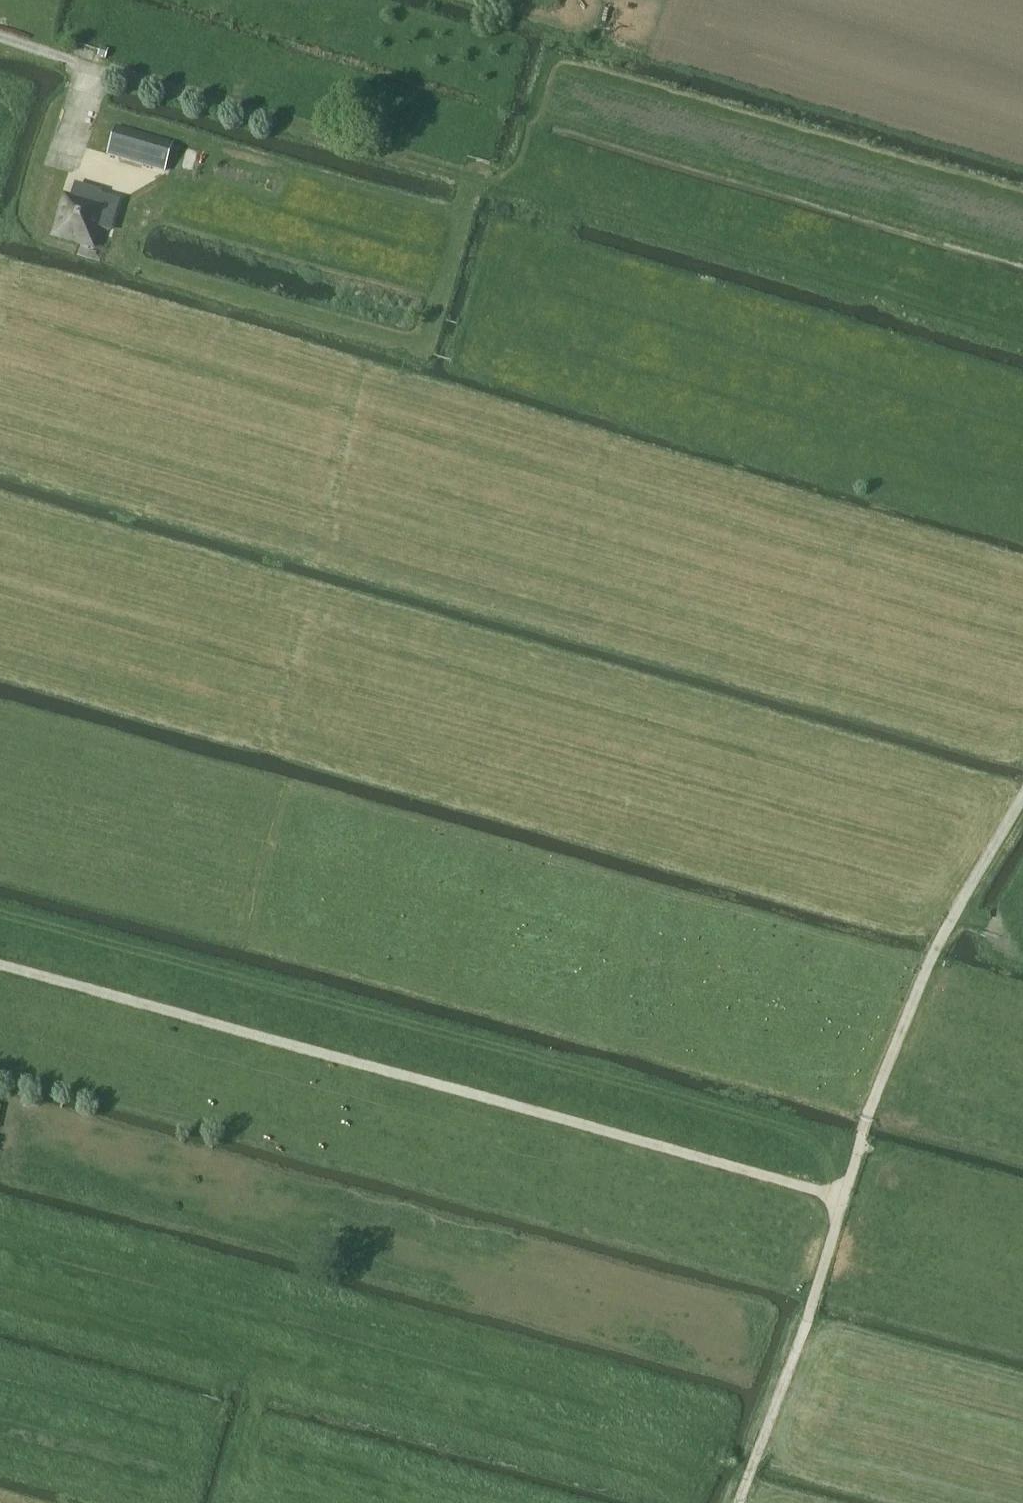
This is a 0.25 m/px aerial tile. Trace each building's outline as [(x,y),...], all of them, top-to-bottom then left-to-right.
[(100,48),(98,57),(105,59),(107,51),(100,48)] [(120,158),(127,131),(115,128),(108,155),(120,158)] [(173,144),(149,138),(142,164),(165,171),(173,144)] [(70,200),(65,198),(54,237),(93,248),(98,229),(108,232),(116,202),(100,197),(101,194),(74,186),(70,200)]
